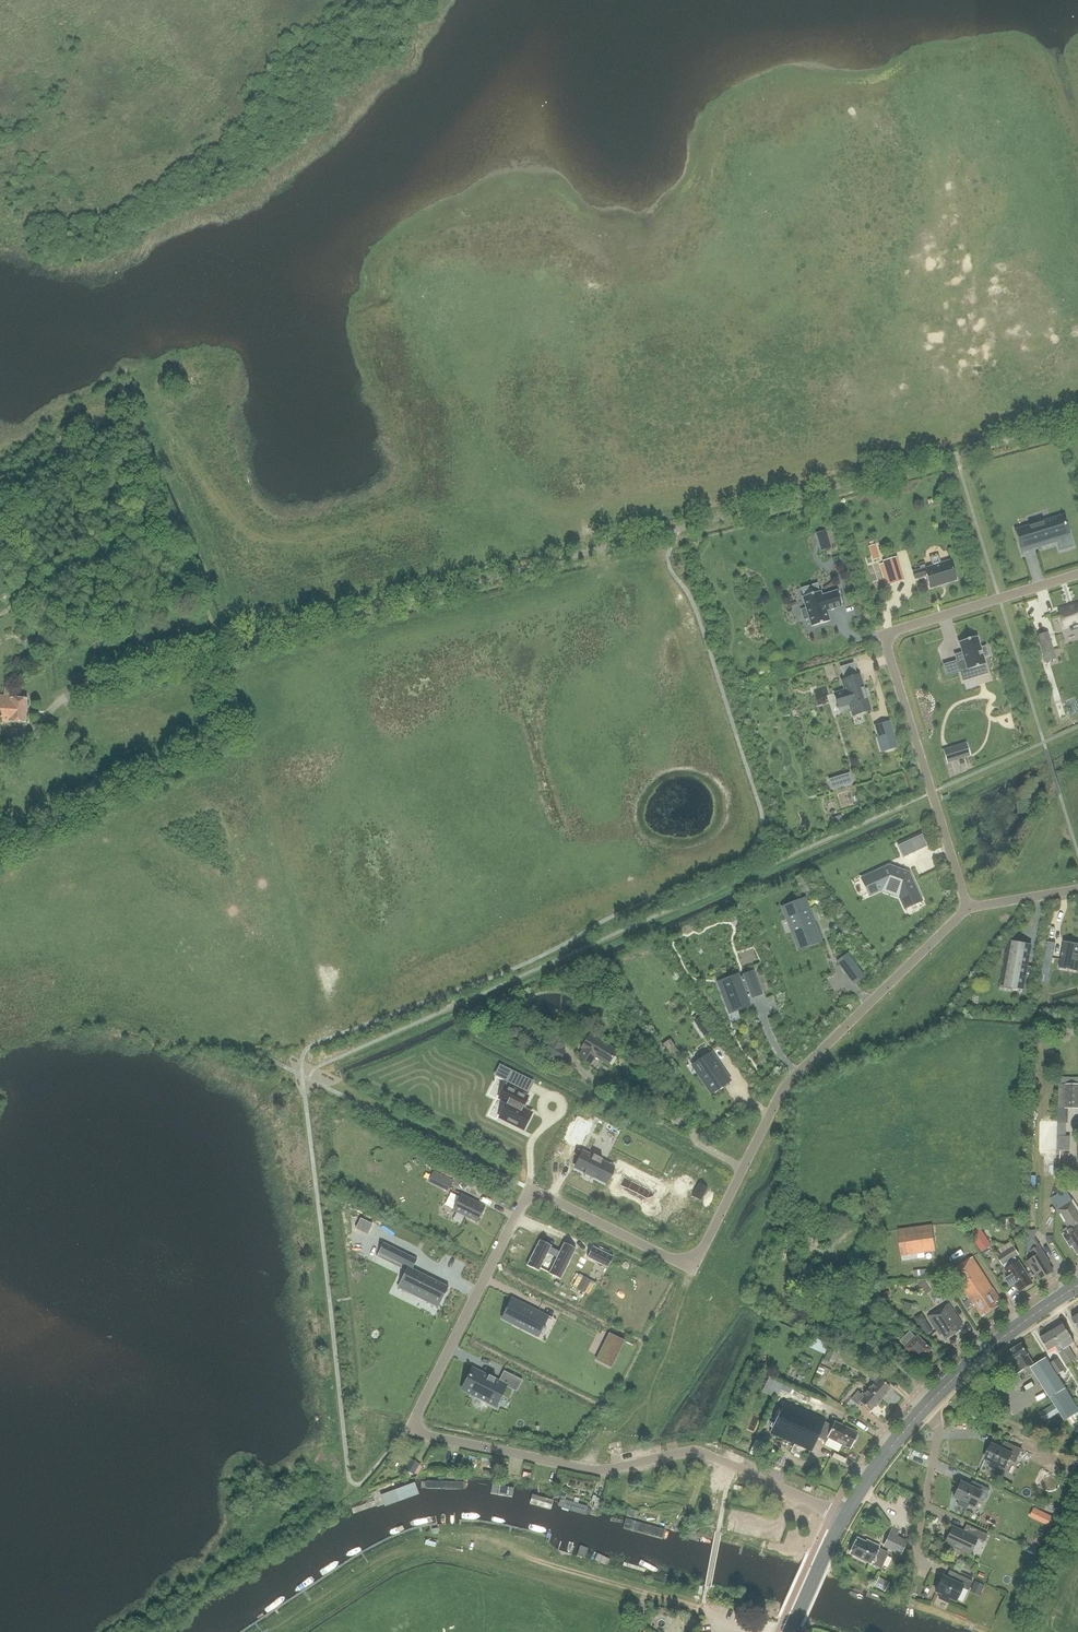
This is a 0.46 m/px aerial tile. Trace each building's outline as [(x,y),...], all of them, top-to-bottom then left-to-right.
[(1029,525),(1015,529),(1020,548),(1056,537),(1060,550),(1074,546),(1065,514),(1040,521),(1041,524),(1030,527),(1029,525)] [(827,528),(819,531),(825,549),(833,546),(827,528)] [(875,544),(870,546),(874,560),(879,558),(875,544)] [(887,585),(905,579),(897,555),(879,560),(887,585)] [(951,560),(925,568),(913,572),(915,578),(927,575),(931,588),(956,580),(951,560)] [(821,591),(803,596),(806,608),(802,610),(805,619),(809,617),(812,626),(830,621),(827,610),(843,605),(838,590),(822,595),(821,591)] [(1059,610),(1064,627),(1077,623),(1077,604),(1059,610)] [(1048,632),(1038,635),(1044,654),(1054,651),(1048,632)] [(963,655),(956,658),(963,681),(978,676),(975,667),(986,664),(984,657),(989,656),(986,645),(981,647),(978,636),(959,642),(963,655)] [(843,690),(832,693),(837,708),(847,705),(850,715),(870,710),(860,676),(841,681),(843,690)] [(6,725),(7,722),(25,723),(26,698),(10,697),(11,695),(0,694),(0,724),(6,725)] [(890,720),(875,725),(883,752),(898,747),(890,720)] [(966,742),(943,750),(947,762),(970,754),(966,742)] [(849,773),(840,776),(843,786),(852,783),(849,773)] [(910,840),(898,845),(904,857),(915,852),(910,840)] [(889,863),(863,876),(872,894),(881,890),(900,897),(904,906),(919,899),(913,888),(917,886),(910,871),(889,863)] [(805,901),(784,909),(788,918),(791,917),(796,931),(793,932),(797,943),(817,936),(812,922),(810,923),(807,915),(809,914),(805,901)] [(1056,943),(1048,941),(1041,981),(1049,982),(1056,943)] [(1060,968),(1077,972),(1077,969),(1077,944),(1064,942),(1060,968)] [(1011,943),(1004,985),(1022,988),(1025,973),(1031,974),(1033,967),(1026,966),(1029,946),(1011,943)] [(849,953),(838,961),(845,970),(855,963),(849,953)] [(726,980),(719,982),(728,1006),(731,1012),(738,1010),(743,1008),(750,1005),(744,990),(749,987),(750,990),(759,987),(753,972),(745,975),(746,978),(740,980),(738,975),(731,978),(731,977),(726,979),(726,980)] [(617,1058),(614,1056),(617,1050),(589,1033),(580,1048),(582,1049),(577,1057),(591,1066),(596,1057),(609,1064),(612,1066),(617,1058)] [(567,1041),(554,1034),(549,1044),(546,1050),(545,1051),(553,1056),(551,1058),(557,1062),(559,1059),(560,1060),(566,1051),(562,1049),(567,1041)] [(670,1039),(663,1044),(673,1058),(680,1053),(670,1039)] [(543,1041),(540,1046),(546,1050),(549,1044),(543,1041)] [(703,1060),(695,1065),(700,1073),(713,1092),(729,1081),(711,1054),(703,1059),(703,1060)] [(1067,1107),(1077,1108),(1077,1084),(1067,1083),(1067,1107)] [(506,1085),(499,1098),(508,1102),(500,1117),(508,1121),(507,1122),(516,1126),(516,1125),(524,1129),(532,1113),(523,1108),(529,1096),(506,1085)] [(1057,1121),(1040,1121),(1039,1153),(1056,1154),(1057,1121)] [(1067,1125),(1059,1125),(1058,1136),(1066,1136),(1067,1125)] [(581,1158),(576,1167),(585,1172),(584,1174),(593,1179),(594,1176),(606,1182),(614,1167),(603,1161),(604,1159),(594,1154),(593,1156),(579,1148),(576,1155),(581,1158)] [(444,1175),(439,1183),(449,1188),(453,1180),(444,1175)] [(699,1183),(693,1197),(701,1201),(708,1187),(699,1183)] [(1066,1190),(1051,1199),(1057,1210),(1073,1200),(1066,1190)] [(461,1194),(453,1210),(478,1222),(486,1206),(461,1194)] [(1067,1241),(1067,1242),(1072,1250),(1074,1248),(1077,1253),(1077,1210),(1072,1202),(1057,1213),(1068,1228),(1063,1231),(1065,1233),(1063,1235),(1067,1241)] [(411,1207),(407,1217),(418,1223),(423,1213),(411,1207)] [(367,1238),(374,1224),(361,1218),(354,1232),(367,1238)] [(937,1252),(933,1224),(898,1229),(902,1256),(937,1252)] [(981,1228),(971,1234),(982,1252),(992,1245),(981,1228)] [(539,1240),(527,1265),(538,1270),(539,1271),(548,1253),(557,1258),(549,1273),(561,1279),(574,1253),(576,1248),(564,1242),(560,1252),(551,1247),(552,1246),(550,1245),(539,1240)] [(383,1241),(377,1253),(407,1268),(400,1283),(441,1303),(449,1286),(413,1269),(418,1259),(383,1241)] [(593,1246),(588,1257),(608,1268),(614,1256),(593,1246)] [(1015,1284),(1020,1292),(1026,1287),(1028,1287),(1030,1286),(1031,1284),(1032,1283),(1015,1258),(1020,1255),(1013,1246),(998,1257),(1004,1265),(1007,1268),(1004,1270),(1009,1277),(1006,1280),(1011,1287),(1015,1284)] [(1040,1280),(1054,1272),(1046,1260),(1047,1259),(1038,1247),(1031,1251),(1035,1257),(1028,1262),(1040,1280)] [(996,1303),(1000,1300),(973,1257),(952,1270),(969,1297),(963,1301),(968,1308),(975,1303),(984,1316),(998,1307),(996,1303)] [(590,1293),(596,1281),(579,1273),(573,1285),(590,1293)] [(850,1273),(838,1274),(838,1283),(851,1282),(850,1273)] [(920,1284),(927,1295),(938,1287),(947,1298),(952,1294),(942,1278),(925,1280),(920,1284)] [(878,1288),(875,1296),(887,1301),(890,1292),(878,1288)] [(839,1289),(833,1298),(846,1307),(852,1298),(839,1289)] [(830,1292),(817,1293),(817,1304),(830,1303),(830,1292)] [(512,1299),(502,1319),(536,1336),(538,1332),(546,1315),(513,1298),(512,1299)] [(961,1327),(964,1325),(949,1304),(928,1319),(938,1332),(939,1332),(946,1341),(963,1329),(961,1327)] [(926,1322),(921,1326),(928,1335),(933,1331),(926,1322)] [(1064,1324),(1053,1331),(1061,1344),(1064,1350),(1069,1347),(1076,1343),(1072,1337),(1064,1324)] [(910,1331),(901,1341),(909,1348),(909,1349),(921,1360),(925,1360),(928,1357),(927,1355),(932,1349),(919,1337),(918,1339),(910,1331)] [(1053,1331),(1041,1339),(1049,1352),(1056,1348),(1063,1361),(1073,1355),(1069,1349),(1065,1352),(1064,1350),(1061,1344),(1053,1331)] [(1051,1366),(1047,1359),(1035,1366),(1022,1345),(1006,1355),(1017,1371),(1024,1366),(1030,1376),(1034,1373),(1065,1421),(1068,1420),(1077,1413),(1077,1409),(1051,1366)] [(1073,1355),(1063,1361),(1067,1366),(1076,1361),(1077,1360),(1069,1347),(1064,1350),(1065,1352),(1069,1349),(1073,1355)] [(830,1361),(834,1352),(828,1349),(823,1358),(830,1361)] [(1058,1359),(1051,1363),(1058,1375),(1065,1370),(1058,1359)] [(822,1360),(817,1373),(821,1375),(823,1370),(825,1371),(826,1369),(830,1370),(832,1364),(822,1360)] [(800,1371),(797,1379),(803,1382),(806,1373),(800,1371)] [(877,1384),(871,1391),(885,1402),(890,1395),(889,1394),(893,1389),(884,1382),(887,1379),(879,1372),(872,1380),(877,1384)] [(475,1374),(468,1390),(480,1395),(477,1401),(498,1410),(507,1390),(517,1395),(523,1382),(506,1374),(500,1386),(475,1374)] [(885,1402),(871,1391),(866,1397),(861,1393),(854,1402),(862,1408),(864,1405),(874,1413),(877,1410),(885,1402)] [(786,1403),(772,1433),(775,1435),(811,1451),(817,1437),(827,1441),(827,1439),(828,1438),(836,1442),(835,1443),(840,1445),(840,1444),(850,1449),(854,1441),(855,1441),(858,1435),(857,1434),(858,1431),(837,1421),(834,1426),(825,1422),(826,1421),(789,1404),(786,1403)] [(1052,1417),(1059,1412),(1054,1404),(1047,1408),(1052,1417)] [(1068,1420),(1072,1425),(1077,1421),(1077,1413),(1068,1420)] [(994,1444),(987,1458),(994,1461),(991,1466),(1000,1470),(1002,1465),(1008,1468),(1012,1459),(1018,1462),(1024,1449),(1010,1442),(1006,1450),(994,1444)] [(411,1460),(407,1466),(415,1472),(419,1465),(411,1460)] [(484,1482),(482,1490),(504,1495),(506,1486),(484,1482)] [(962,1482),(956,1496),(962,1499),(960,1504),(968,1508),(970,1503),(976,1506),(980,1497),(986,1500),(991,1489),(977,1482),(974,1488),(962,1482)] [(558,1486),(556,1496),(562,1498),(564,1492),(563,1492),(564,1488),(558,1486)] [(376,1500),(373,1501),(377,1510),(407,1497),(404,1489),(383,1498),(380,1491),(373,1494),(376,1500)] [(596,1498),(593,1507),(599,1509),(602,1499),(596,1498)] [(558,1509),(586,1518),(589,1509),(561,1500),(558,1509)] [(629,1508),(627,1515),(634,1517),(636,1510),(629,1508)] [(1044,1511),(1040,1520),(1049,1524),(1053,1516),(1044,1511)] [(684,1516),(681,1525),(686,1526),(690,1518),(684,1516)] [(624,1529),(663,1540),(666,1529),(626,1518),(624,1529)] [(954,1525),(947,1542),(955,1546),(954,1547),(962,1551),(963,1550),(972,1554),(979,1538),(986,1542),(990,1534),(971,1525),(968,1532),(954,1525)] [(893,1527),(884,1548),(894,1552),(902,1556),(908,1542),(900,1539),(897,1537),(900,1530),(893,1527)] [(913,1537),(909,1536),(904,1564),(908,1564),(913,1537)] [(860,1540),(853,1555),(855,1556),(856,1557),(859,1559),(861,1559),(874,1565),(881,1569),(889,1554),(881,1551),(883,1548),(874,1544),(873,1546),(860,1540)] [(581,1545),(577,1555),(585,1558),(589,1549),(581,1545)] [(598,1553),(595,1560),(607,1565),(610,1559),(598,1553)] [(952,1580),(944,1576),(937,1590),(943,1593),(940,1598),(949,1602),(951,1597),(958,1600),(964,1587),(970,1589),(974,1581),(956,1572),(952,1580)] [(880,1577),(876,1586),(882,1589),(887,1580),(880,1577)] [(695,1627),(696,1621),(686,1619),(685,1626),(695,1627)]
